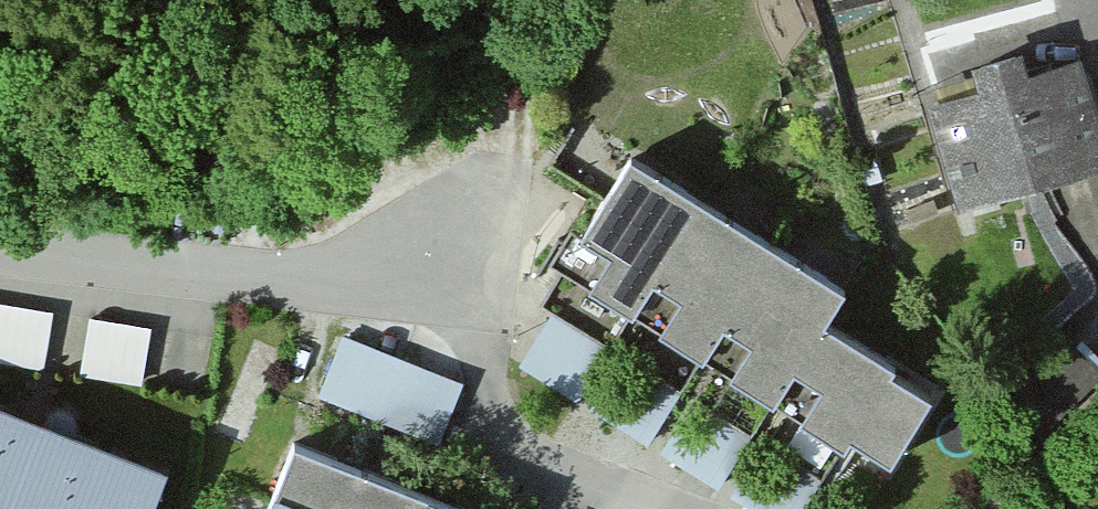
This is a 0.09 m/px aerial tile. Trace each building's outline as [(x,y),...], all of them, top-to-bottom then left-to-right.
[(942,212),(1086,165),(1051,59),(1001,75),(994,55),(943,72),(950,95),(908,109),(942,212)] [(841,287),(624,165),(582,239),(610,254),(590,289),(635,314),(653,282),(679,296),(660,331),(706,357),(722,329),(747,343),(728,375),(775,401),(794,369),(820,384),(799,421),(845,447),(850,438),(886,458),(923,392),(887,372),(892,363),(820,323),(841,287)] [(48,356),(55,301),(0,293),(0,350),(48,356)] [(545,310),(527,369),(582,386),(601,328),(545,310)] [(83,364),(142,377),(153,325),(94,313),(83,364)] [(449,430),(467,371),(342,334),(324,393),(449,430)] [(1072,339),(1013,401),(1045,430),(1097,374),(1097,363),(1072,339)] [(719,469),(729,420),(680,409),(669,459),(719,469)] [(168,480),(41,434),(0,419),(0,508),(157,508),(168,480)] [(392,496),(324,468),(286,452),(262,508),(423,508),(392,496)]
